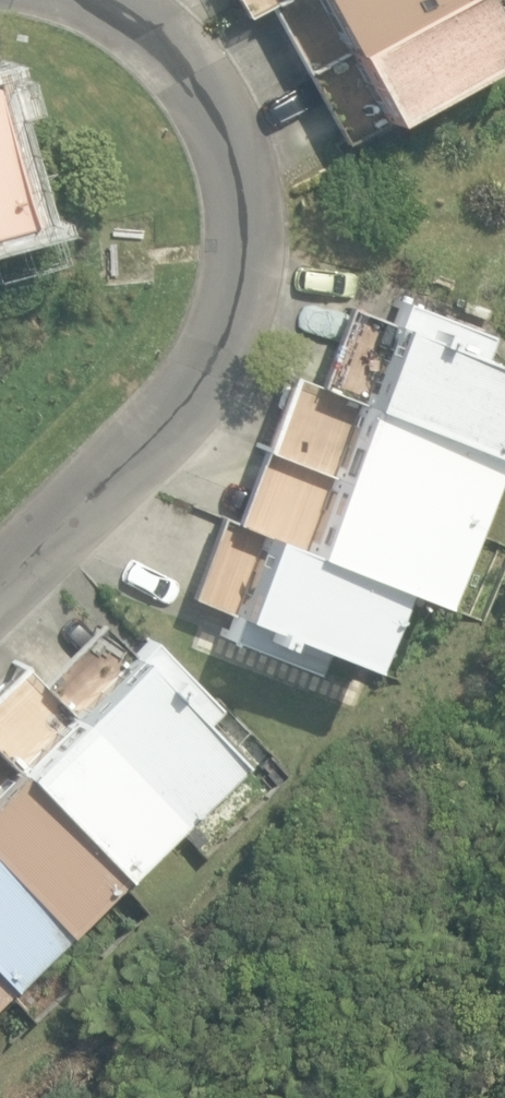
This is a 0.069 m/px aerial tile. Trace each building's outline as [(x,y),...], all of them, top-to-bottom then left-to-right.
[(266,0),(227,0),(236,16),(264,1),(266,0)] [(429,0),(266,0),(264,1),(301,70),(429,0)] [(502,52),(474,0),(429,0),(301,70),(340,140),(502,52)] [(10,218),(0,181),(0,221),(10,218)] [(393,299),(384,322),(343,306),(312,385),(485,453),(504,400),(504,370),(470,357),(479,333),(393,299)] [(457,524),(485,453),(312,385),(284,374),(256,447),(457,524)] [(428,600),(457,524),(256,447),(226,525),(387,585),(428,600)] [(359,663),(387,585),(226,525),(212,520),(184,596),(228,612),(220,636),(304,666),(312,645),(359,663)] [(127,655),(96,623),(35,681),(163,816),(225,757),(191,722),(209,706),(145,638),(127,655)] [(163,816),(35,681),(15,660),(0,674),(0,759),(106,871),(163,816)] [(106,871),(0,759),(0,873),(49,925),(106,871)] [(49,925),(0,873),(0,972),(49,925)]
